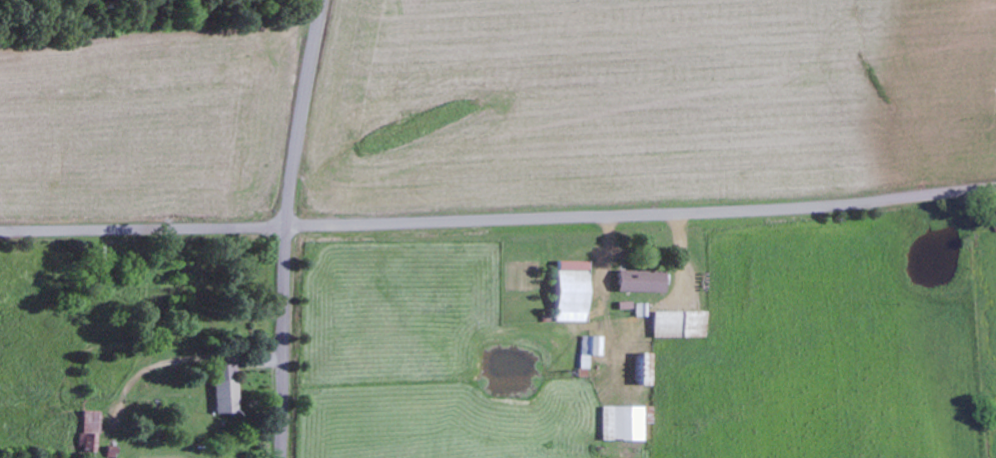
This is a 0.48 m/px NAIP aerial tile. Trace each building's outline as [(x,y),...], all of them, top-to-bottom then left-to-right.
[(587,262),(555,261),(554,322),(586,323),(587,262)] [(664,272),(616,271),(615,292),(663,294),(664,272)] [(634,317),(645,317),(645,304),(634,304),(634,317)] [(704,312),(652,311),(652,338),(703,339),(704,312)] [(580,369),(588,369),(588,356),(601,357),(602,337),(580,336),(580,369)] [(652,354),(634,353),(634,385),(651,386),(652,354)] [(214,414),(236,414),(234,365),(212,366),(214,414)] [(601,441),(643,441),(644,407),(602,407),(601,441)] [(82,411),(81,434),(80,434),(79,453),(96,453),(98,412),(82,411)]
